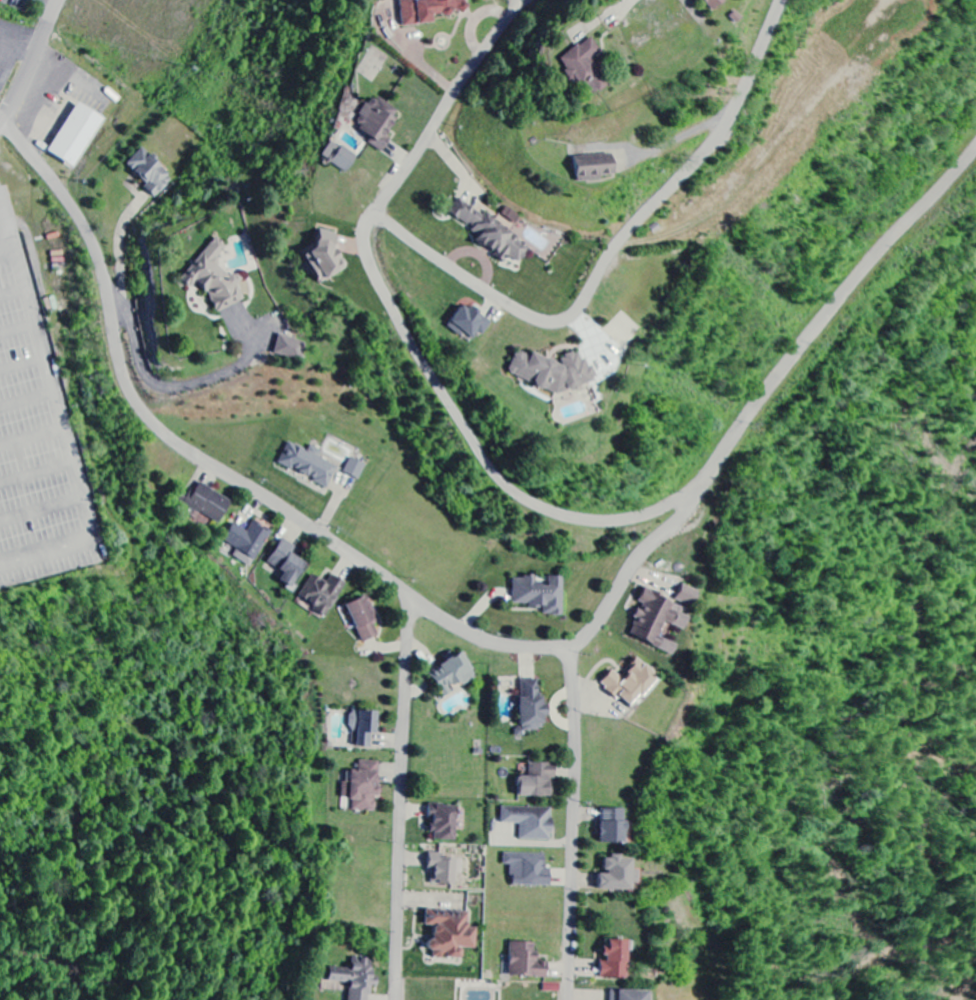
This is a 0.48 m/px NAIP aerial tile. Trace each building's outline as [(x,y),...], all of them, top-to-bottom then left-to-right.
[(434,22),(433,16),(453,13),(455,8),(465,13),(470,4),(464,1),(464,0),(419,0),(417,0),(416,0),(400,0),(404,27),(434,22)] [(728,0),(711,0),(718,8),(728,0)] [(609,47),(599,32),(564,54),(580,79),(588,74),(599,91),(613,82),(596,56),(609,47)] [(383,153),(392,139),(387,135),(401,113),(373,95),(354,125),(373,137),(369,143),(383,153)] [(50,151),(77,167),(105,118),(78,102),(50,151)] [(348,173),(358,157),(332,141),(322,157),(348,173)] [(159,197),(176,179),(142,147),(126,165),(159,197)] [(618,176),(618,153),(579,154),(580,177),(618,176)] [(448,217),(509,256),(521,264),(533,245),(459,198),(448,217)] [(322,245),(304,255),(320,283),(348,266),(328,232),(318,237),(322,245)] [(247,300),(237,274),(232,276),(216,264),(230,247),(216,236),(182,281),(190,288),(199,284),(210,293),(218,312),(247,300)] [(493,324),(465,303),(448,327),(462,337),(465,332),(475,339),(480,332),(484,336),(493,324)] [(300,362),(306,343),(280,334),(274,353),(300,362)] [(509,374),(558,395),(594,382),(596,376),(593,366),(583,362),(581,355),(575,352),(566,355),(562,364),(537,354),(530,356),(518,351),(509,374)] [(280,464),(330,487),(339,467),(320,459),(324,451),(312,445),(309,451),(290,442),(280,464)] [(345,472),(360,480),(367,465),(352,457),(345,472)] [(218,523),(232,505),(202,482),(188,501),(218,523)] [(234,523),(224,541),(237,549),(233,556),(251,567),(273,532),(254,521),(248,532),(234,523)] [(297,547),(283,539),(268,563),(285,573),(280,581),(293,588),(308,563),(293,554),(297,547)] [(328,582),(314,574),(300,598),(328,615),(347,584),(333,575),(328,582)] [(514,604),(530,604),(530,608),(544,608),(544,615),(564,615),(565,577),(550,577),(550,585),(538,585),(538,578),(514,578),(514,604)] [(677,601),(693,607),(698,591),(682,586),(677,601)] [(630,637),(675,654),(678,645),(661,638),(667,623),(685,630),(692,609),(645,591),(640,603),(643,604),(630,637)] [(347,604),(364,643),(380,636),(375,625),(381,622),(370,595),(347,604)] [(445,697),(453,693),(451,688),(461,682),(464,686),(478,678),(464,653),(430,672),(445,697)] [(613,671),(602,684),(634,710),(660,678),(639,660),(624,679),(613,671)] [(521,680),(523,732),(547,731),(546,704),(543,704),(542,679),(521,680)] [(378,734),(379,712),(352,712),(351,746),(373,747),(373,734),(378,734)] [(353,811),(377,812),(377,796),(380,796),(381,762),(360,761),(360,771),(351,770),(350,783),(343,783),(342,799),(353,799),(353,811)] [(530,777),(520,776),(520,797),(553,798),(554,778),(557,778),(557,764),(531,764),(530,777)] [(432,841),(457,841),(457,806),(432,806),(432,841)] [(554,809),(503,808),(502,824),(521,824),(520,841),(553,841),(554,809)] [(625,810),(603,809),(603,844),(625,844),(625,810)] [(552,886),(552,869),(547,869),(547,853),(505,854),(505,866),(512,865),(513,887),(552,886)] [(457,886),(457,873),(464,874),(464,858),(432,856),(430,885),(457,886)] [(470,912),(427,910),(426,927),(433,927),(432,951),(434,951),(434,958),(463,960),(463,949),(476,950),(477,929),(470,929),(470,912)] [(628,980),(629,941),(608,940),(607,961),(602,961),(602,979),(628,980)] [(511,977),(548,978),(549,964),(537,964),(538,943),(511,943),(511,977)] [(351,984),(350,999),(370,999),(371,984),(373,984),(375,960),(353,958),(352,969),(331,968),(330,983),(351,984)] [(650,992),(612,991),(612,999),(650,999),(650,992)]
